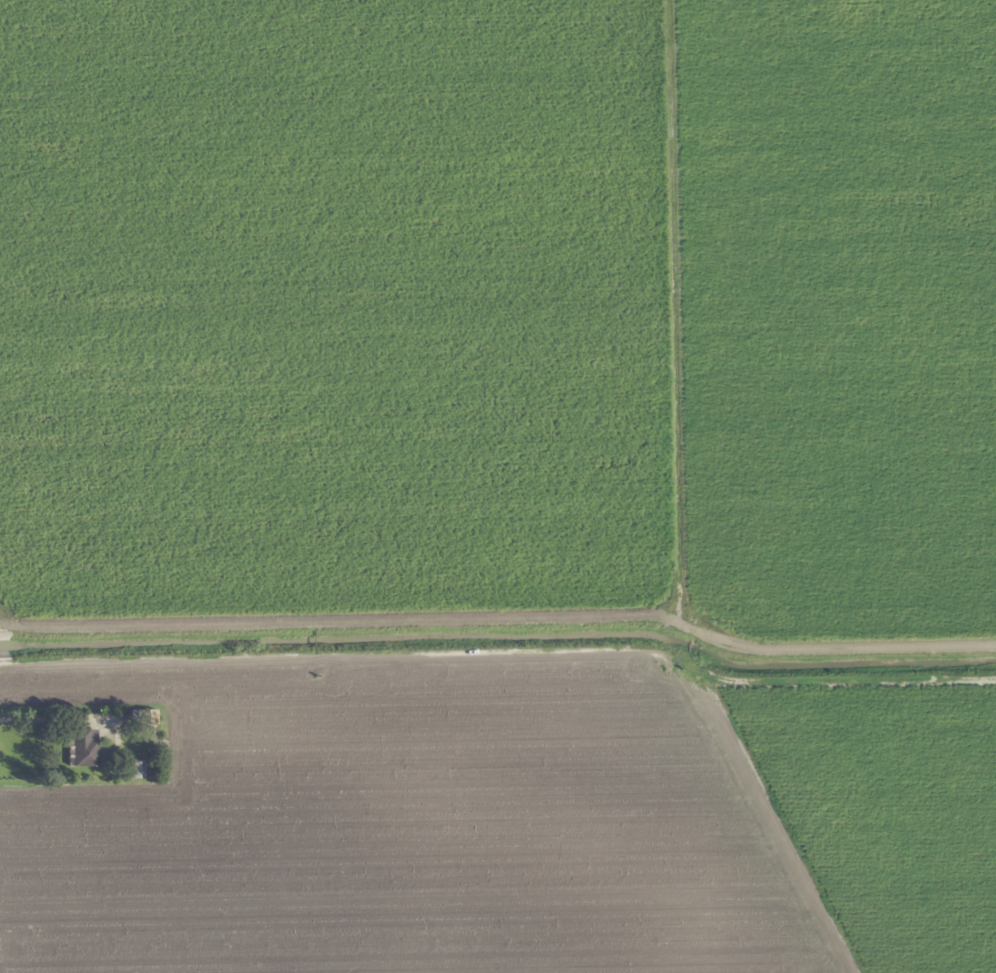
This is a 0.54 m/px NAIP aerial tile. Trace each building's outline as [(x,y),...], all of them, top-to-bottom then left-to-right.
[(156,710),(129,710),(129,730),(156,730),(156,710)] [(68,730),(68,767),(97,767),(97,730),(68,730)]
